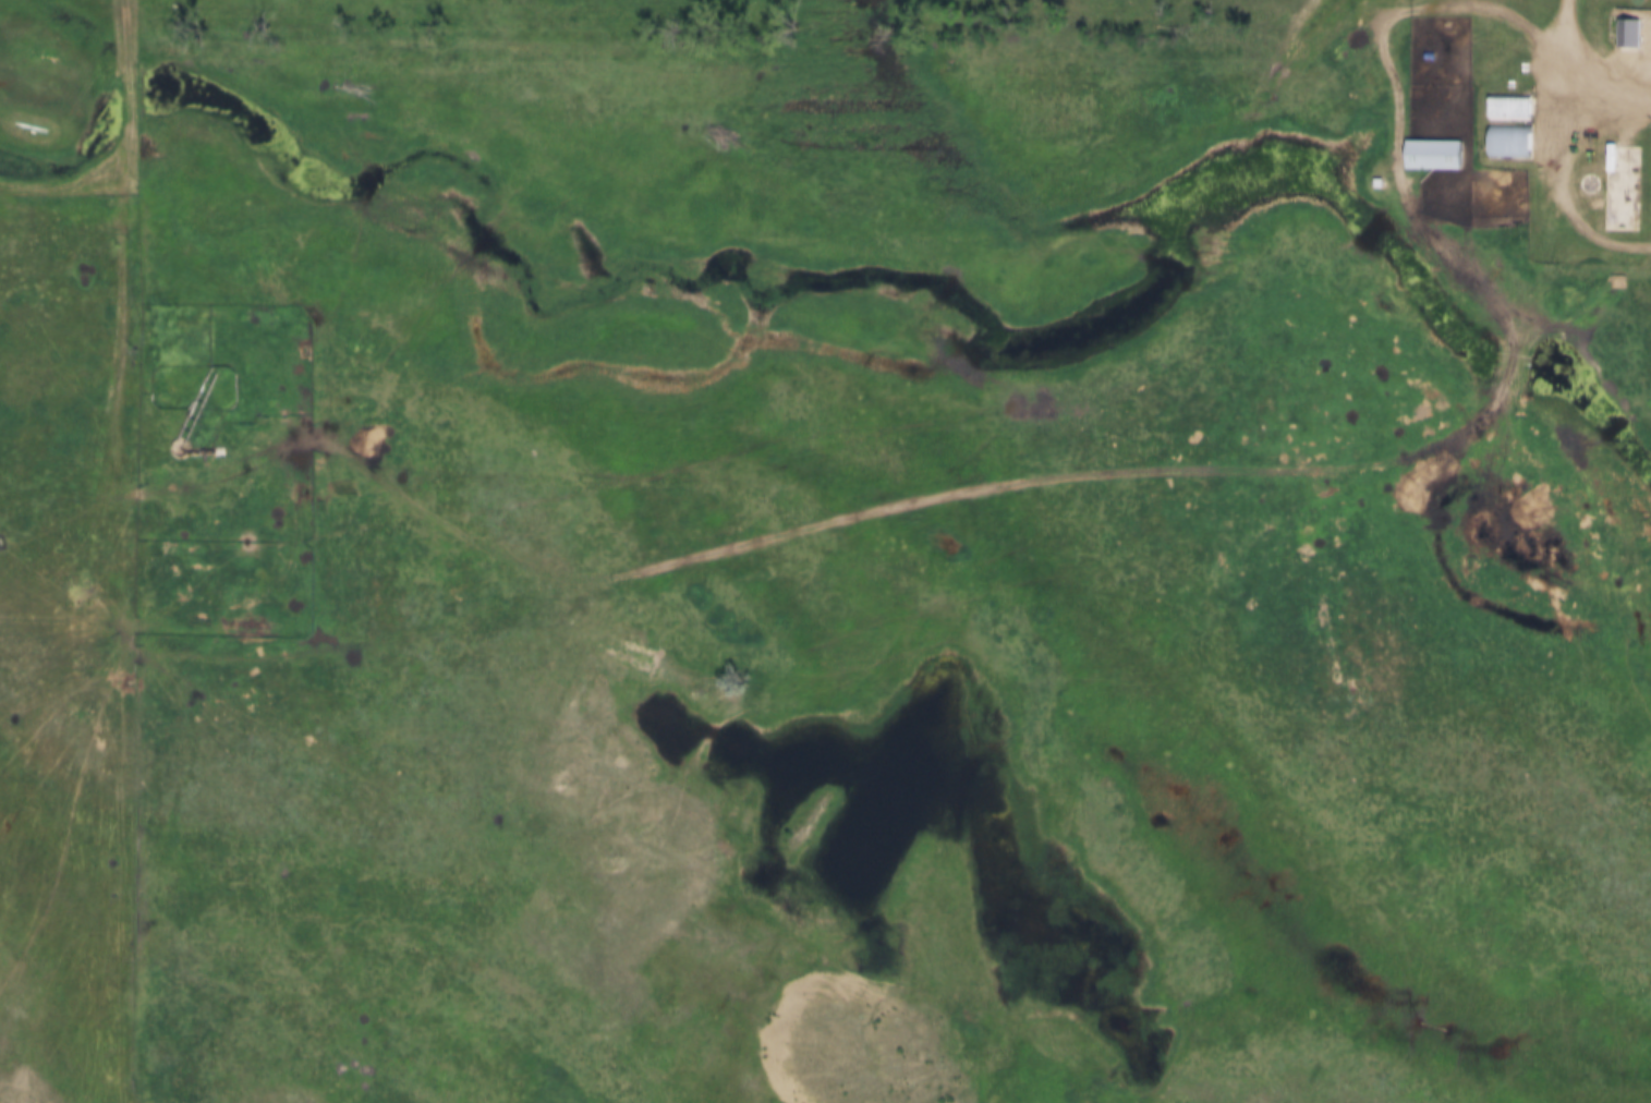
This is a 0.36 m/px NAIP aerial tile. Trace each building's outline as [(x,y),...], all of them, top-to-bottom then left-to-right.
[(1619,47),(1641,47),(1641,17),(1619,17),(1619,47)] [(1531,95),(1490,95),(1490,120),(1531,120),(1531,95)] [(1490,157),(1532,157),(1532,125),(1490,124),(1490,157)] [(1407,167),(1461,167),(1461,138),(1407,138),(1407,167)] [(1591,192),(1601,179),(1590,170),(1580,184),(1591,192)]
